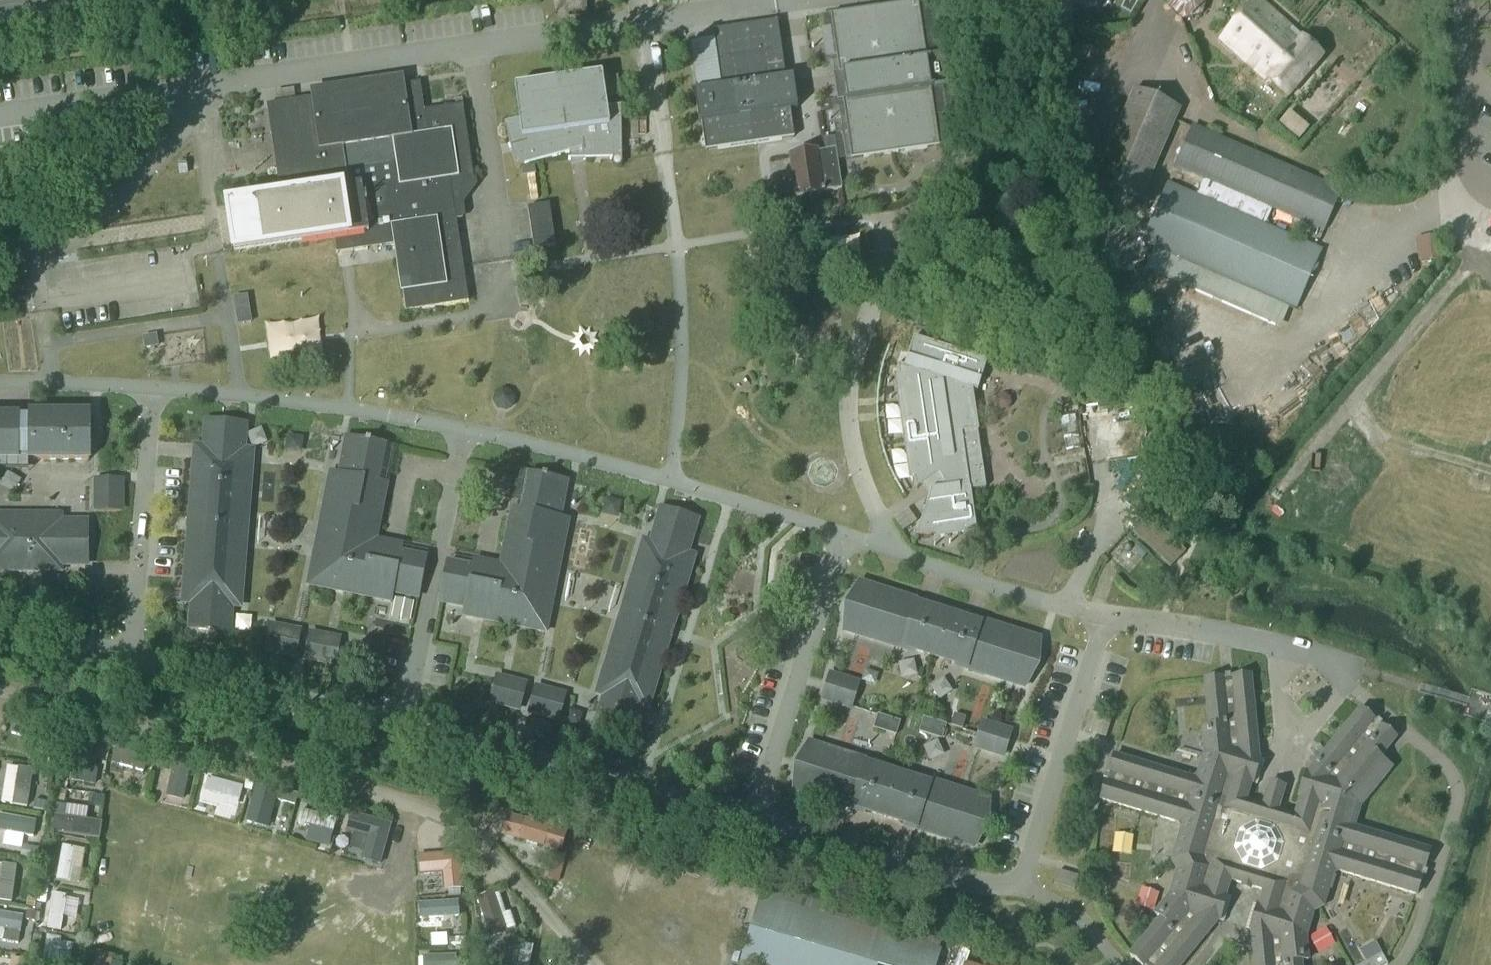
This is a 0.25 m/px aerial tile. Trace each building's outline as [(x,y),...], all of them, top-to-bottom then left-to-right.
[(557,1),(568,10),(565,13),(566,20),(587,17),(586,11),(582,6),(588,0),(557,0),(557,1)] [(1166,7),(1182,22),(1203,16),(1207,0),(1169,0),(1166,7)] [(1221,41),(1288,100),(1324,59),(1257,0),(1221,41)] [(843,101),(852,160),(940,147),(931,90),(948,88),(944,57),(927,60),(919,3),(831,15),(839,75),(844,74),(847,100),(843,101)] [(701,123),(706,152),(795,139),(790,111),(798,110),(797,107),(789,108),(785,82),(794,81),(793,79),(786,80),(778,23),(712,32),(721,89),(695,93),(699,124),(701,123)] [(1398,66),(1402,61),(1394,54),(1389,59),(1398,66)] [(517,90),(517,89),(515,89),(520,121),(505,125),(516,169),(525,167),(582,152),(583,162),(613,161),(613,166),(614,167),(615,168),(616,169),(617,169),(619,169),(620,168),(621,168),(621,167),(622,166),(622,165),(621,109),(607,109),(603,77),(601,78),(602,79),(517,90)] [(284,202),(238,209),(240,219),(233,220),(235,234),(242,233),(244,250),(335,237),(337,255),(397,246),(407,313),(468,304),(453,198),(467,196),(475,185),(463,107),(424,112),(420,84),(405,86),(404,81),(312,94),(313,101),(271,107),(284,202)] [(1141,201),(1180,111),(1134,91),(1095,181),(1141,201)] [(1324,231),(1340,194),(1192,129),(1176,166),(1324,231)] [(791,156),(797,197),(842,190),(836,150),(791,156)] [(1297,310),(1322,252),(1168,184),(1143,243),(1220,276),(1213,292),(1278,320),(1285,305),(1297,310)] [(550,206),(528,209),(534,251),(556,248),(550,206)] [(1440,237),(1416,239),(1418,263),(1442,261),(1440,237)] [(247,297),(236,299),(237,312),(249,310),(247,297)] [(156,337),(144,339),(145,349),(158,347),(156,337)] [(976,522),(971,492),(986,489),(978,433),(979,433),(979,431),(977,431),(971,390),(978,393),(987,364),(914,340),(905,368),(899,366),(899,365),(898,365),(916,491),(918,490),(917,490),(926,484),(931,492),(917,537),(916,537),(916,538),(975,529),(976,534),(975,522),(976,522)] [(90,435),(90,414),(29,414),(29,417),(20,417),(0,417),(0,460),(20,460),(20,458),(29,458),(29,460),(90,461),(90,435)] [(194,592),(191,629),(229,632),(233,595),(241,595),(246,535),(245,535),(245,524),(247,524),(252,463),(243,463),(246,425),(207,422),(204,460),(195,459),(191,519),(192,519),(191,531),(190,531),(185,591),(194,592)] [(309,585),(392,602),(394,591),(418,596),(426,558),(402,553),(403,546),(376,541),(387,484),(379,482),(386,445),(367,441),(367,442),(348,438),(340,475),(331,473),(309,585)] [(449,562),(441,601),(466,606),(463,616),(546,633),(569,520),(560,519),(567,482),(529,473),(522,511),(513,509),(502,566),(474,561),(473,567),(449,562)] [(122,482),(97,482),(97,510),(122,510),(122,482)] [(595,731),(629,742),(641,707),(648,709),(694,558),(687,555),(697,521),(662,510),(651,545),(644,542),(598,694),(605,696),(595,731)] [(1171,569),(1187,551),(1148,516),(1132,535),(1171,569)] [(49,572),(49,566),(87,566),(87,528),(87,523),(72,523),(49,523),(49,517),(0,517),(0,572),(49,572)] [(1143,561),(1148,556),(1141,549),(1135,554),(1143,561)] [(36,580),(36,609),(49,609),(49,580),(36,580)] [(920,604),(860,585),(848,604),(847,609),(846,609),(845,631),(906,650),(906,648),(965,667),(964,669),(1025,688),(1036,669),(1036,668),(1037,664),(1038,664),(1040,642),(979,622),(978,625),(920,606),(920,604)] [(272,627),(267,651),(295,656),(300,632),(272,627)] [(339,641),(312,635),(307,659),(335,664),(339,641)] [(830,676),(823,700),(850,708),(857,684),(830,676)] [(519,709),(525,686),(498,678),(492,702),(519,709)] [(1114,758),(1102,801),(1179,824),(1183,830),(1172,862),(1177,872),(1170,897),(1165,904),(1164,903),(1155,914),(1160,919),(1130,956),(1140,964),(1182,964),(1217,922),(1217,920),(1219,921),(1227,897),(1223,895),(1228,879),(1266,891),(1261,907),(1258,906),(1251,930),(1253,931),(1252,933),(1255,964),(1301,964),(1300,962),(1307,961),(1305,937),(1312,913),(1322,907),(1331,876),(1338,872),(1415,895),(1428,852),(1347,827),(1354,803),(1358,799),(1363,803),(1390,770),(1377,761),(1394,740),(1359,712),(1309,774),(1308,776),(1306,775),(1299,799),(1300,800),(1294,819),(1278,814),(1281,802),(1265,797),(1261,809),(1243,803),(1249,784),(1252,785),(1260,761),(1258,761),(1258,759),(1250,679),(1205,683),(1209,730),(1202,731),(1205,752),(1198,778),(1192,781),(1114,758)] [(558,720),(564,696),(537,689),(531,713),(558,720)] [(1010,733),(983,724),(976,748),(1003,757),(1010,733)] [(870,764),(809,744),(797,764),(798,764),(796,768),(794,791),(855,810),(856,808),(914,827),(913,829),(974,848),(986,829),(985,828),(987,824),(989,801),(928,782),(927,784),(869,766),(870,764)] [(1074,890),(1078,876),(1059,871),(1055,885),(1074,890)] [(495,891),(477,897),(491,939),(509,933),(495,891)] [(933,952),(760,902),(744,960),(745,959),(764,964),(930,964),(933,952)] [(534,947),(512,943),(508,964),(530,964),(534,947)] [(1382,954),(1361,964),(1387,964),(1382,954)] [(483,957),(484,964),(494,964),(493,961),(488,957),(483,957)]
